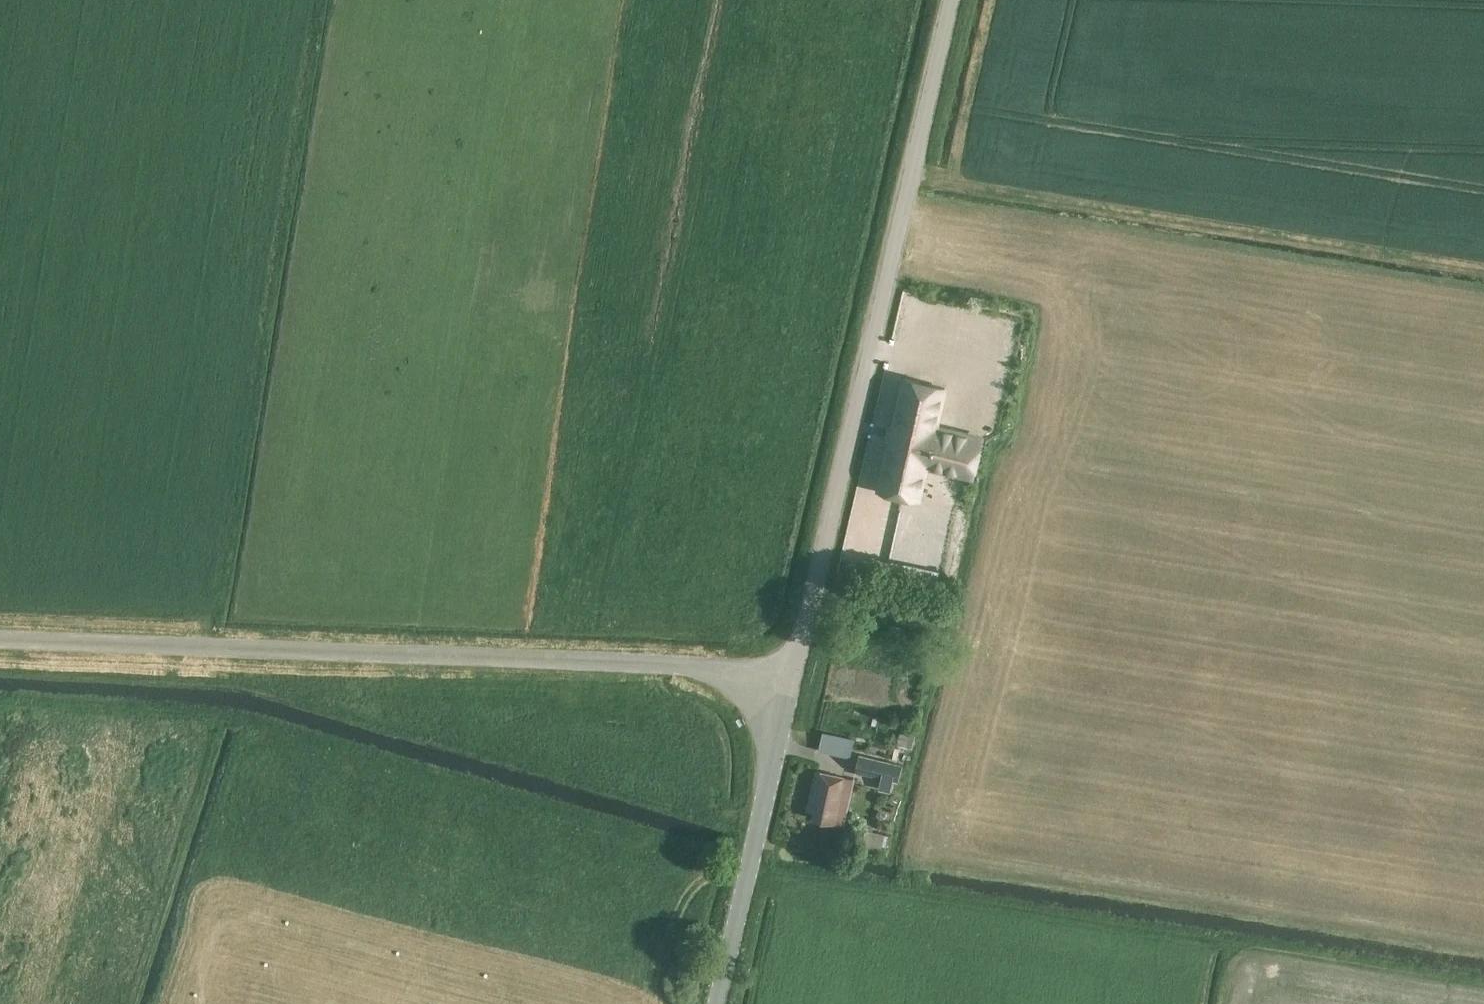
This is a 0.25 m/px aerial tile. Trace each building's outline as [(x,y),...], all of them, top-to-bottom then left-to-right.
[(944,387),(904,378),(893,427),(890,426),(886,440),(889,440),(878,489),(918,499),(925,466),(972,477),(982,437),(935,426),(944,387)] [(952,522),(962,524),(964,515),(954,513),(952,522)] [(822,746),(854,753),(858,735),(826,728),(822,746)] [(900,731),(897,744),(912,747),(915,734),(900,731)] [(909,767),(859,754),(855,771),(876,776),(873,786),(891,790),(894,778),(906,780),(909,767)] [(855,778),(815,770),(806,811),(813,812),(812,818),(844,826),(855,778)] [(882,845),(887,846),(890,833),(873,830),(875,822),(867,821),(862,848),(881,852),(882,845)]
